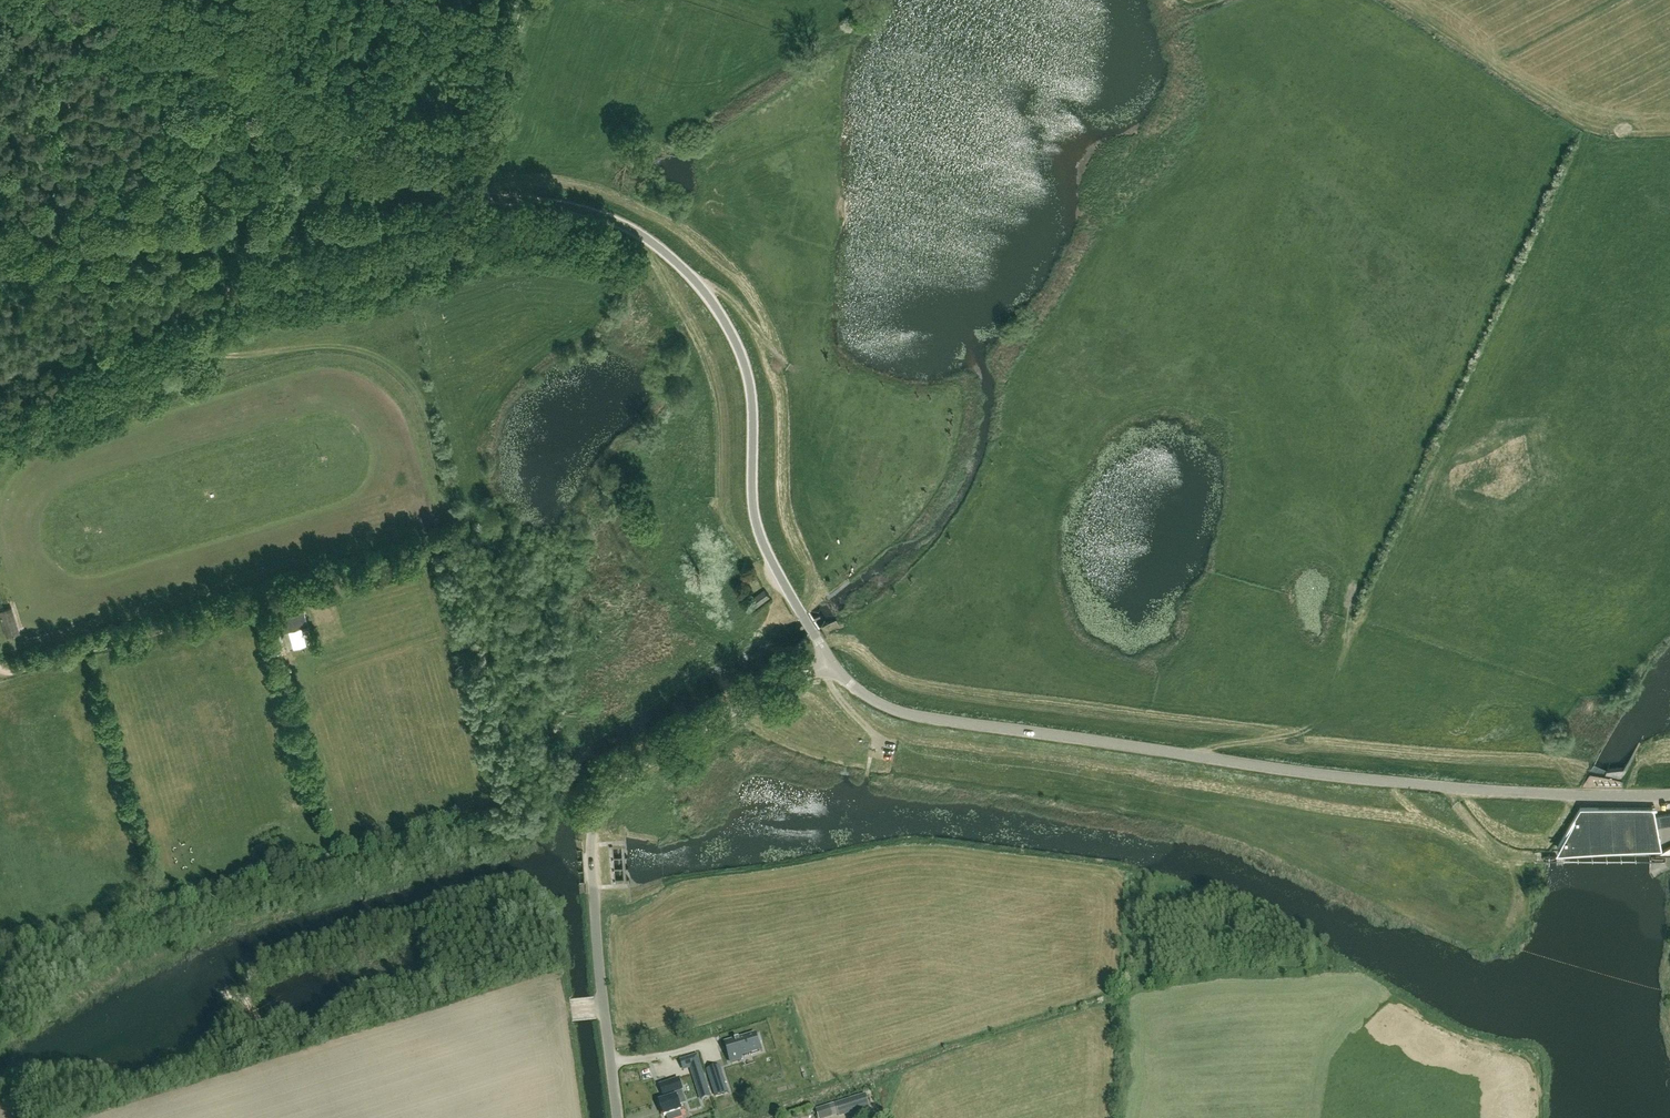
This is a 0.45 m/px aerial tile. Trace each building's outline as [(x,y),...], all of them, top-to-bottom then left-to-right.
[(770,597),(765,590),(757,596),(751,600),(756,607),(770,597)] [(6,637),(20,632),(12,606),(0,610),(0,618),(6,637)] [(303,610),(271,620),(275,634),(270,635),(276,655),(286,652),(281,633),(308,625),(303,610)] [(1557,847),(1558,847),(1559,846),(1643,845),(1647,826),(1669,822),(1669,813),(1649,816),(1651,807),(1579,806),(1557,847)] [(1655,855),(1669,855),(1669,846),(1655,855)] [(754,1055),(764,1051),(762,1046),(759,1038),(758,1035),(757,1036),(754,1030),(728,1040),(731,1049),(730,1049),(733,1060),(737,1058),(737,1059),(742,1057),(743,1056),(742,1056),(753,1052),(754,1055)] [(699,1092),(708,1089),(700,1064),(691,1066),(699,1092)] [(707,1071),(711,1084),(715,1096),(728,1092),(724,1080),(720,1067),(707,1071)] [(815,1110),(818,1117),(827,1117),(838,1114),(839,1117),(869,1108),(865,1094),(815,1110)] [(679,1106),(685,1104),(682,1095),(676,1097),(659,1103),(664,1117),(681,1111),(679,1106)]
